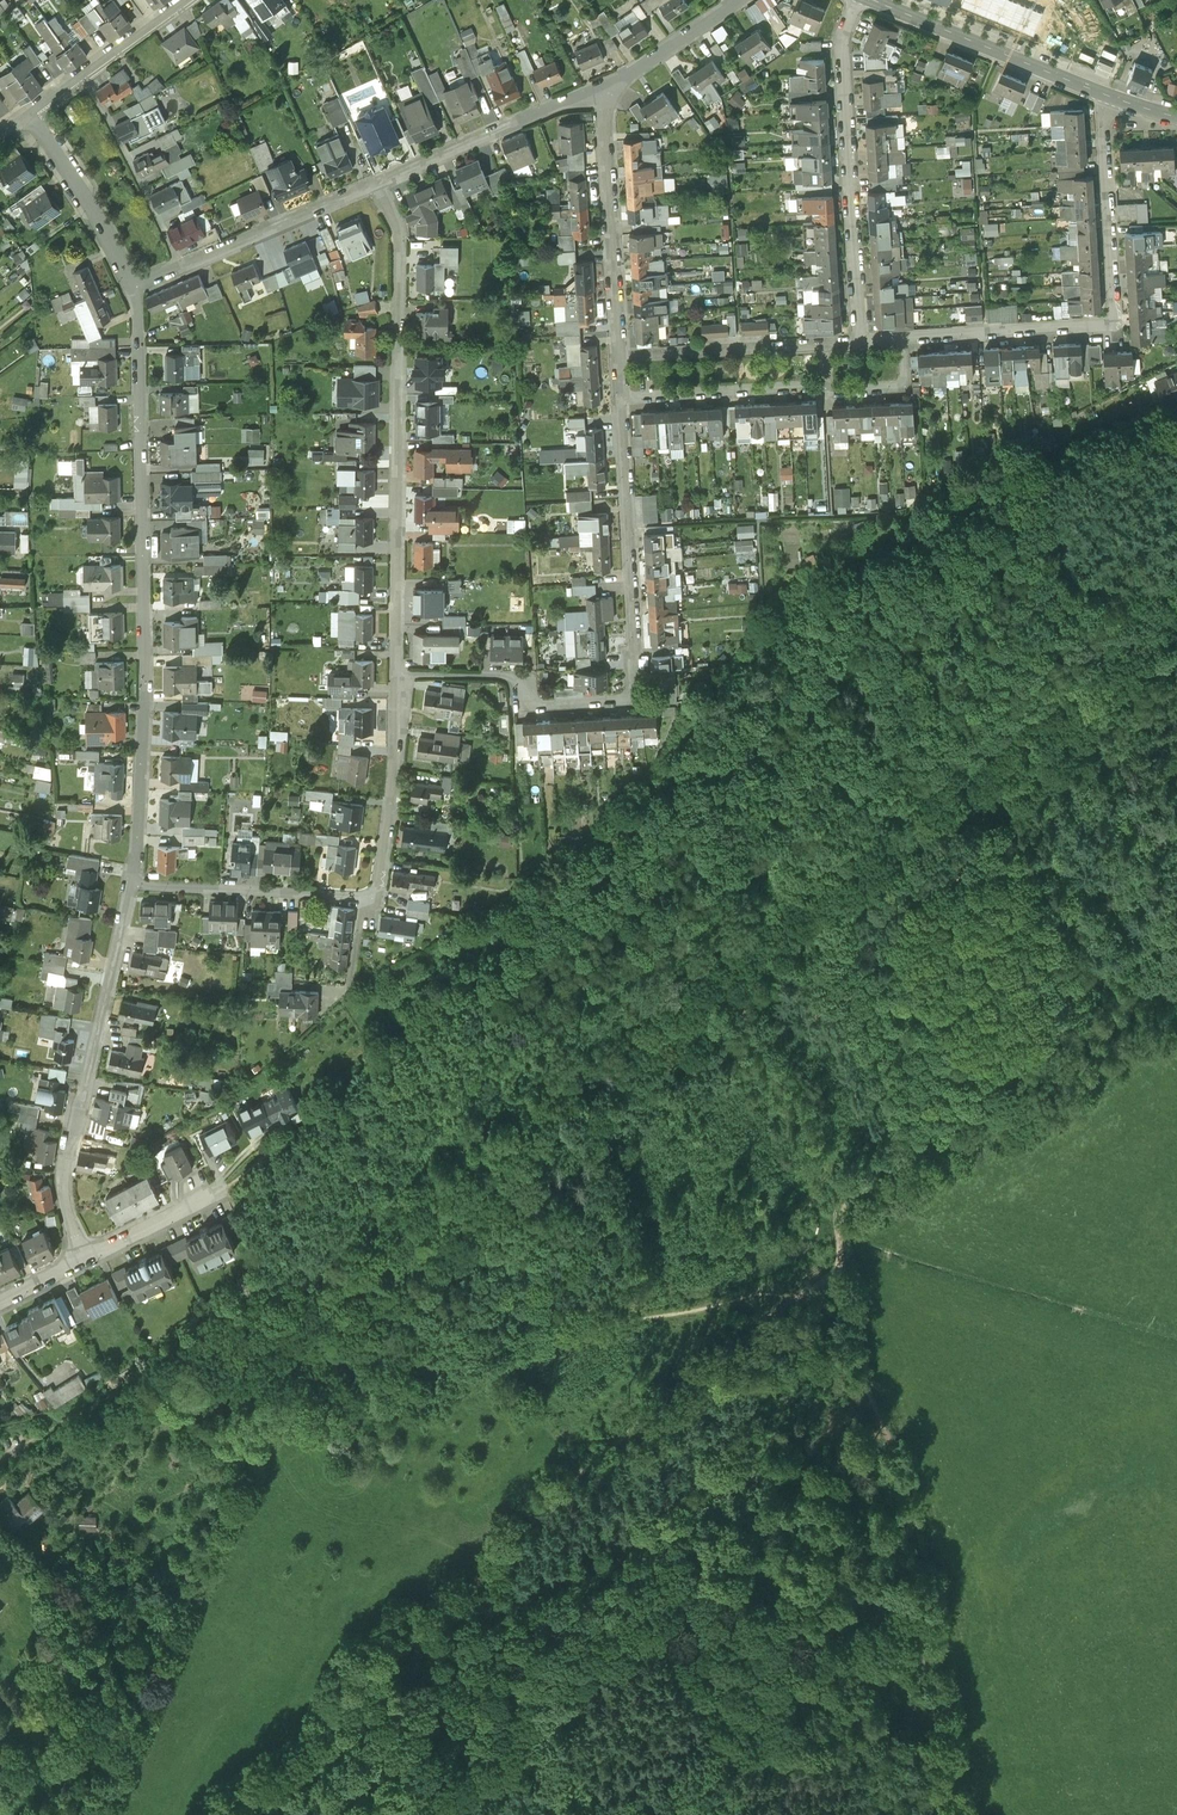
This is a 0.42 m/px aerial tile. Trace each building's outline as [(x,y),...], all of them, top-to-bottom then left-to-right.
[(102,5),(121,31),(131,23),(118,5),(123,1),(122,0),(108,0),(102,5)] [(203,13),(212,26),(221,19),(223,22),(238,12),(231,1),(230,0),(220,0),(203,13)] [(238,12),(223,22),(228,29),(235,24),(249,43),(258,36),(245,19),(249,16),(238,0),(233,0),(231,1),(238,12)] [(285,1),(284,0),(253,0),(251,1),(261,15),(263,18),(273,9),(279,17),(290,9),(285,1)] [(640,2),(647,12),(658,5),(668,20),(688,7),(683,0),(643,0),(640,2)] [(803,0),(797,0),(785,31),(798,37),(801,29),(805,18),(811,4),(811,3),(803,0)] [(1011,0),(964,0),(961,8),(1034,38),(1044,14),(1011,0)] [(1104,7),(1111,4),(1114,11),(1124,7),(1128,16),(1138,11),(1132,0),(1100,0),(1104,7)] [(1137,10),(1144,7),(1141,0),(1132,0),(1137,10)] [(102,5),(100,2),(95,6),(105,21),(101,24),(111,38),(121,31),(102,5)] [(18,20),(26,14),(18,4),(11,10),(18,20)] [(824,9),(811,4),(805,18),(801,29),(813,34),(815,30),(824,9)] [(786,27),(772,6),(763,12),(777,33),(786,27)] [(98,27),(88,13),(79,19),(79,20),(89,33),(98,27)] [(263,18),(261,15),(252,21),(263,40),(273,32),(263,18)] [(196,19),(188,26),(196,37),(202,33),(196,19)] [(638,19),(618,32),(628,47),(648,34),(638,19)] [(89,33),(79,20),(72,26),(82,39),(89,33)] [(897,31),(874,21),(868,34),(886,41),(888,35),(895,37),(897,31)] [(724,23),(712,30),(719,41),(731,34),(724,23)] [(462,29),(467,43),(478,40),(473,25),(462,29)] [(185,26),(163,42),(177,61),(199,45),(185,26)] [(64,29),(57,35),(61,41),(69,35),(64,29)] [(767,43),(758,29),(746,37),(756,50),(761,46),(767,43)] [(886,41),(868,34),(863,47),(887,57),(889,58),(895,45),(886,41)] [(72,45),(68,40),(71,38),(69,35),(61,41),(77,62),(86,55),(76,42),(72,45)] [(746,37),(735,45),(744,58),(749,54),(756,50),(746,37)] [(362,39),(341,49),(345,57),(366,47),(362,39)] [(77,62),(61,41),(53,46),(55,49),(58,48),(61,52),(57,56),(67,69),(77,62)] [(786,51),(779,41),(774,45),(781,55),(786,51)] [(726,55),(717,42),(711,46),(720,60),(726,55)] [(597,43),(576,52),(583,69),(604,60),(597,43)] [(767,43),(761,46),(766,53),(771,49),(767,43)] [(887,57),(863,47),(865,69),(888,68),(887,57)] [(13,62),(28,55),(25,50),(10,58),(13,62)] [(960,57),(947,52),(938,75),(950,80),(953,73),(960,57)] [(468,53),(456,58),(463,76),(465,80),(466,80),(466,79),(477,74),(468,53)] [(749,54),(744,58),(748,65),(754,61),(749,54)] [(940,59),(931,55),(924,73),(933,76),(940,59)] [(527,56),(519,60),(525,74),(533,71),(533,70),(527,56)] [(973,62),(960,57),(953,73),(950,80),(963,86),(973,62)] [(824,59),(808,60),(808,67),(809,74),(825,73),(824,59)] [(926,62),(920,59),(916,69),(922,71),(926,62)] [(1142,61),(1136,59),(1135,62),(1134,62),(1126,83),(1143,90),(1144,89),(1151,71),(1151,69),(1141,65),(1142,61)] [(712,60),(701,67),(710,81),(716,77),(721,73),(712,60)] [(533,70),(533,71),(540,87),(562,78),(554,61),(533,70)] [(23,67),(16,73),(22,81),(27,77),(23,72),(26,70),(23,67)] [(701,67),(689,75),(695,84),(708,103),(712,100),(713,102),(720,97),(710,81),(701,67)] [(124,68),(109,78),(111,81),(97,91),(107,105),(120,96),(121,97),(132,89),(134,89),(133,87),(128,80),(129,80),(128,79),(130,77),(124,68)] [(689,75),(684,78),(678,68),(671,73),(683,91),(695,84),(689,75)] [(888,68),(865,69),(865,76),(892,75),(892,68),(888,68)] [(437,70),(428,74),(430,80),(439,99),(446,96),(443,89),(444,89),(445,90),(446,90),(437,70)] [(922,72),(914,70),(912,78),(919,80),(922,72)] [(1151,71),(1144,89),(1150,91),(1157,73),(1151,71)] [(1001,72),(990,95),(996,98),(999,91),(1006,94),(1013,78),(1001,72)] [(16,73),(9,78),(11,80),(15,86),(22,81),(16,73)] [(725,80),(721,73),(716,77),(720,83),(725,80)] [(809,74),(792,75),(792,82),(791,84),(791,88),(791,89),(811,88),(826,87),(825,73),(809,74)] [(27,77),(22,81),(32,95),(42,87),(32,74),(27,77)] [(892,75),(865,76),(865,79),(863,79),(864,92),(882,91),(897,90),(896,78),(896,74),(892,75)] [(463,76),(449,82),(451,87),(446,90),(445,90),(444,89),(443,89),(446,96),(458,122),(480,113),(473,98),(477,96),(472,82),(467,84),(466,80),(465,80),(463,76)] [(904,78),(896,78),(897,90),(900,90),(905,90),(904,78)] [(1026,83),(1013,78),(1006,94),(1012,97),(1009,104),(1015,107),(1026,83)] [(513,79),(491,88),(498,105),(520,96),(513,79)] [(22,81),(15,86),(11,80),(8,82),(23,102),(32,95),(22,81)] [(430,80),(418,85),(421,92),(422,92),(427,105),(439,99),(430,80)] [(140,82),(133,87),(134,89),(132,89),(139,101),(153,93),(149,84),(143,88),(140,82)] [(737,90),(729,99),(740,109),(748,99),(737,90)] [(897,90),(882,91),(882,99),(890,98),(890,105),(901,105),(900,90),(897,90)] [(1032,109),(1038,95),(1039,94),(1030,90),(1024,105),(1032,109)] [(882,91),(864,92),(865,107),(866,107),(884,106),(890,105),(890,98),(882,99),(882,91)] [(421,92),(400,101),(411,127),(417,141),(439,131),(427,105),(422,92),(421,92)] [(678,114),(663,92),(651,100),(665,120),(666,122),(678,114)] [(153,93),(139,101),(145,111),(145,110),(146,111),(158,105),(159,104),(153,93)] [(1012,97),(1006,94),(1001,105),(1008,108),(1009,104),(1012,97)] [(333,124),(349,118),(341,95),(325,101),(333,124)] [(812,95),(790,96),(790,103),(812,102),(812,95)] [(1032,109),(1032,110),(1038,113),(1044,98),(1038,95),(1032,109)] [(640,107),(645,115),(653,127),(658,124),(658,125),(665,120),(651,100),(640,107)] [(812,102),(790,103),(791,117),(811,116),(827,115),(826,101),(812,102)] [(640,107),(637,102),(629,107),(638,120),(645,115),(640,107)] [(938,102),(927,103),(928,112),(938,112),(938,102)] [(926,103),(918,103),(918,113),(927,113),(926,103)] [(1015,107),(1009,104),(1008,108),(1006,111),(1012,114),(1015,107)] [(158,105),(146,111),(145,110),(145,111),(132,117),(116,124),(124,142),(129,139),(131,142),(154,130),(153,127),(166,121),(158,105)] [(383,106),(375,110),(374,112),(368,114),(366,114),(357,117),(373,152),(382,148),(382,145),(387,143),(390,145),(399,141),(383,106)] [(884,106),(866,107),(867,116),(885,115),(884,106)] [(1082,110),(1050,112),(1051,126),(1066,125),(1084,124),(1082,110)] [(969,112),(954,112),(958,128),(970,127),(969,112)] [(1051,126),(1050,112),(1042,112),(1043,126),(1051,126)] [(712,129),(721,123),(715,114),(706,120),(712,129)] [(736,114),(727,117),(730,129),(740,126),(736,114)] [(867,116),(865,116),(866,124),(891,123),(897,122),(897,114),(885,115),(867,116)] [(827,115),(811,116),(812,123),(812,129),(828,128),(827,115)] [(581,122),(558,124),(559,152),(566,151),(583,150),(581,122)] [(897,122),(891,123),(892,129),(884,130),(885,137),(895,137),(905,136),(904,122),(897,122)] [(891,123),(866,124),(867,138),(885,137),(884,130),(892,129),(891,123)] [(1084,124),(1066,125),(1066,131),(1058,132),(1059,138),(1084,137),(1084,124)] [(1066,125),(1051,126),(1052,139),(1059,138),(1058,132),(1066,131),(1066,125)] [(411,127),(403,130),(409,144),(417,141),(411,127)] [(804,129),(792,130),(793,143),(829,141),(828,128),(812,129),(804,129)] [(523,132),(501,142),(513,169),(521,166),(519,163),(527,159),(526,156),(525,156),(523,151),(529,148),(523,132)] [(338,134),(317,144),(324,160),(319,162),(322,170),(327,167),(332,177),(353,168),(338,134)] [(956,134),(946,135),(946,145),(956,144),(956,136),(956,134)] [(965,135),(956,136),(956,144),(965,144),(965,135)] [(904,136),(895,137),(896,149),(905,149),(904,136)] [(885,137),(867,138),(867,151),(893,150),(893,149),(896,149),(895,137),(885,137)] [(1084,137),(1059,138),(1060,151),(1068,151),(1085,150),(1084,137)] [(629,140),(623,140),(624,154),(637,153),(637,146),(644,145),(644,139),(629,140)] [(266,141),(250,148),(261,172),(268,169),(276,165),(266,141)] [(793,143),(794,156),(806,156),(814,155),(830,154),(829,141),(793,143)] [(950,146),(937,147),(938,159),(950,158),(950,146)] [(990,147),(982,147),(983,156),(991,155),(990,147)] [(1159,147),(1146,148),(1147,166),(1153,166),(1161,166),(1159,147)] [(1172,147),(1159,147),(1161,166),(1167,165),(1173,165),(1172,147)] [(1146,148),(1133,149),(1135,181),(1142,181),(1148,180),(1148,174),(1147,166),(1146,148)] [(905,149),(893,150),(893,156),(886,157),(886,163),(894,163),(906,162),(905,149)] [(1133,149),(1119,150),(1122,186),(1136,185),(1135,181),(1133,149)] [(583,150),(566,151),(567,170),(584,168),(583,150)] [(893,150),(867,151),(868,164),(886,163),(886,157),(893,156),(893,150)] [(1085,150),(1068,151),(1060,151),(1061,165),(1084,163),(1086,163),(1085,150)] [(149,151),(133,159),(141,175),(155,168),(156,169),(169,162),(164,152),(152,158),(149,151)] [(0,157),(0,170),(1,169),(0,169),(11,161),(6,153),(0,157)] [(637,153),(624,154),(625,167),(638,166),(638,160),(637,153)] [(830,154),(814,155),(814,161),(814,168),(830,167),(830,154)] [(19,156),(12,161),(11,161),(0,169),(1,169),(13,187),(32,173),(19,156)] [(276,165),(268,169),(281,199),(304,189),(302,185),(308,183),(305,178),(308,177),(305,169),(297,172),(291,159),(276,165)] [(970,159),(963,160),(963,167),(955,167),(956,173),(956,176),(971,175),(970,159)] [(982,159),(976,159),(977,174),(985,173),(985,162),(983,163),(982,159)] [(478,160),(456,169),(464,186),(463,187),(465,193),(474,189),(471,182),(485,176),(478,160)] [(906,162),(894,163),(895,176),(903,176),(911,175),(910,162),(906,162)] [(886,163),(868,164),(869,178),(872,178),(895,176),(894,163),(886,163)] [(1061,165),(1058,165),(1058,172),(1084,170),(1084,163),(1061,165)] [(638,166),(625,167),(626,180),(662,178),(661,165),(646,166),(638,166)] [(814,168),(798,169),(795,169),(795,183),(815,182),(828,181),(831,181),(830,167),(814,168)] [(504,168),(498,170),(501,178),(507,176),(504,168)] [(584,168),(567,170),(569,180),(585,179),(584,168)] [(1084,170),(1058,172),(1059,179),(1066,179),(1085,178),(1084,170)] [(710,183),(728,183),(728,173),(710,173),(710,183)] [(270,193),(262,175),(253,179),(258,191),(261,197),(270,193)] [(455,190),(449,175),(441,179),(449,199),(453,209),(461,206),(455,190)] [(895,176),(872,178),(873,185),(895,183),(895,176)] [(1085,178),(1066,179),(1067,186),(1075,185),(1075,192),(1093,191),(1092,177),(1085,178)] [(662,178),(626,180),(627,193),(653,192),(662,191),(662,178)] [(972,193),(971,178),(963,179),(964,193),(972,193)] [(441,179),(406,193),(414,211),(406,214),(410,222),(417,219),(418,222),(418,232),(436,232),(436,218),(431,206),(449,199),(441,179)] [(585,179),(569,180),(571,208),(587,207),(585,179)] [(1066,179),(1059,179),(1059,192),(1067,193),(1075,192),(1075,185),(1067,186),(1066,179)] [(815,182),(795,183),(796,190),(799,190),(816,189),(815,182)] [(904,183),(895,183),(895,184),(896,191),(893,191),(893,196),(904,195),(904,204),(912,203),(911,182),(904,183)] [(166,187),(151,195),(159,211),(172,204),(173,205),(180,202),(172,184),(166,187)] [(895,184),(871,185),(871,192),(893,191),(896,191),(895,184)] [(990,194),(989,186),(980,186),(981,194),(990,194)] [(463,187),(455,190),(461,206),(465,215),(473,212),(469,203),(469,202),(465,193),(463,187)] [(816,189),(799,190),(799,197),(829,195),(829,188),(816,189)] [(31,190),(8,207),(14,215),(26,206),(36,198),(31,190)] [(258,191),(239,200),(246,219),(266,210),(261,197),(258,191)] [(871,192),(868,192),(868,206),(886,205),(886,204),(904,204),(904,195),(893,196),(893,191),(871,192)] [(1093,191),(1075,192),(1076,199),(1064,200),(1064,206),(1094,204),(1093,191)] [(653,192),(627,193),(627,207),(656,205),(655,200),(653,197),(653,192)] [(44,193),(36,199),(36,198),(26,206),(39,224),(57,211),(44,193)] [(799,197),(796,197),(797,211),(819,210),(833,209),(833,195),(829,195),(799,197)] [(1039,198),(1032,198),(1032,207),(1045,206),(1045,200),(1039,200),(1039,198)] [(1147,203),(1136,204),(1137,215),(1136,215),(1137,222),(1148,221),(1147,203)] [(656,205),(627,207),(628,220),(645,219),(656,218),(666,217),(665,204),(656,205)] [(1094,204),(1064,206),(1060,207),(1061,220),(1077,219),(1094,217),(1094,204)] [(1136,204),(1117,205),(1118,218),(1132,217),(1136,215),(1137,215),(1136,204)] [(886,205),(868,206),(869,219),(895,217),(894,211),(887,211),(886,205)] [(571,208),(547,210),(548,218),(556,217),(557,223),(560,223),(561,235),(573,235),(573,237),(574,238),(589,237),(587,207),(571,208)] [(833,209),(819,210),(820,217),(812,217),(813,223),(834,222),(833,209)] [(987,210),(979,211),(980,225),(985,224),(988,224),(987,210)] [(951,214),(933,215),(933,228),(952,227),(951,214)] [(183,221),(183,222),(168,230),(176,246),(190,238),(191,240),(198,237),(201,244),(219,235),(215,226),(204,232),(196,215),(183,221)] [(656,218),(645,219),(645,226),(655,225),(667,224),(666,217),(656,218)] [(895,217),(869,219),(870,232),(896,230),(895,217)] [(1094,217),(1077,219),(1077,225),(1069,226),(1070,232),(1095,230),(1094,217)] [(358,218),(336,228),(343,244),(365,235),(358,218)] [(834,222),(813,223),(813,229),(821,229),(821,236),(834,235),(834,222)] [(988,224),(985,224),(986,236),(999,236),(998,223),(988,224)] [(335,245),(327,226),(319,230),(327,249),(335,245)] [(974,226),(960,227),(961,239),(975,238),(974,226)] [(740,238),(751,237),(750,228),(739,229),(740,238)] [(896,230),(870,232),(871,245),(901,243),(901,235),(896,235),(896,230)] [(1095,230),(1070,232),(1070,238),(1078,238),(1079,245),(1096,243),(1095,230)] [(1130,233),(1124,234),(1125,247),(1143,246),(1161,245),(1161,231),(1143,232),(1130,233)] [(642,234),(629,234),(630,248),(643,247),(643,240),(642,234)] [(561,235),(557,236),(558,251),(574,250),(574,238),(573,237),(573,235),(561,235)] [(834,235),(821,236),(821,243),(814,243),(814,249),(835,248),(834,235)] [(975,239),(960,240),(960,250),(976,249),(975,239)] [(305,241),(283,250),(291,267),(312,257),(305,241)] [(717,242),(718,252),(733,252),(732,241),(717,242)] [(737,242),(737,254),(749,254),(748,242),(737,242)] [(901,243),(871,245),(872,258),(903,256),(902,243),(901,243)] [(1096,243),(1079,245),(1079,251),(1071,252),(1071,258),(1097,256),(1096,243)] [(1079,251),(1079,245),(1060,246),(1061,259),(1071,258),(1071,252),(1079,251)] [(1060,246),(1052,246),(1053,259),(1061,259),(1060,246)] [(1143,246),(1125,247),(1126,260),(1144,259),(1144,253),(1143,246)] [(643,247),(630,248),(631,261),(644,261),(644,254),(643,247)] [(334,270),(345,267),(339,248),(328,251),(334,270)] [(814,249),(804,250),(805,263),(823,262),(836,261),(835,248),(814,249)] [(978,252),(964,253),(965,266),(979,265),(978,252)] [(434,265),(417,265),(417,289),(444,289),(445,266),(458,266),(458,254),(440,254),(440,262),(434,262),(434,265)] [(1014,255),(994,256),(995,263),(1014,262),(1014,255)] [(903,256),(872,258),(873,271),(898,270),(903,269),(903,256)] [(1097,256),(1071,258),(1072,264),(1074,264),(1080,264),(1081,271),(1098,270),(1097,256)] [(1144,259),(1126,260),(1127,274),(1145,272),(1145,265),(1144,259)] [(644,261),(631,261),(632,275),(645,274),(644,267),(644,261)] [(836,261),(823,262),(823,269),(815,270),(816,276),(837,274),(836,261)] [(591,262),(574,263),(576,292),(593,291),(591,262)] [(253,263),(231,272),(238,290),(260,280),(253,263)] [(89,268),(73,275),(84,299),(99,292),(89,268)] [(284,270),(263,278),(269,292),(289,283),(284,270)] [(898,270),(873,271),(873,285),(891,283),(891,276),(898,276),(898,270)] [(1098,270),(1081,271),(1081,278),(1073,278),(1073,284),(1099,283),(1098,270)] [(1074,271),(1062,272),(1063,285),(1064,285),(1073,284),(1073,278),(1081,278),(1081,271),(1074,271)] [(1145,272),(1127,274),(1128,287),(1146,286),(1154,285),(1164,284),(1163,271),(1145,272)] [(645,274),(632,275),(632,288),(653,286),(670,285),(669,272),(645,274)] [(199,274),(173,285),(179,300),(205,288),(199,274)] [(816,276),(804,276),(805,289),(838,287),(837,274),(816,276)] [(734,279),(718,280),(719,292),(735,290),(734,279)] [(754,281),(744,280),(744,288),(754,288),(754,281)] [(976,281),(967,281),(967,289),(977,289),(976,281)] [(891,283),(873,285),(874,298),(907,296),(906,283),(891,283)] [(1073,284),(1064,285),(1065,298),(1068,298),(1100,296),(1099,283),(1073,284)] [(173,285),(147,297),(153,311),(179,300),(173,285)] [(329,285),(304,295),(307,302),(332,293),(329,285)] [(653,286),(632,288),(633,301),(654,299),(654,293),(659,292),(659,286),(653,286)] [(1146,286),(1128,287),(1129,300),(1147,299),(1146,292),(1146,286)] [(805,289),(803,289),(804,303),(805,302),(838,300),(838,287),(805,289)] [(556,334),(565,334),(564,291),(555,291),(556,334)] [(593,291),(576,292),(578,320),(594,319),(593,291)] [(84,299),(74,303),(75,308),(78,315),(90,342),(102,337),(97,326),(111,320),(99,292),(84,299)] [(907,296),(874,298),(875,311),(910,309),(909,296),(907,296)] [(1100,296),(1068,298),(1068,301),(1069,312),(1082,311),(1100,310),(1100,296)] [(654,299),(633,301),(634,314),(660,312),(668,312),(667,298),(654,299)] [(373,299),(358,305),(359,306),(360,312),(360,313),(376,313),(377,311),(374,301),(374,300),(373,299)] [(1147,299),(1129,300),(1130,313),(1148,312),(1147,306),(1147,299)] [(838,300),(805,302),(806,316),(839,314),(838,300)] [(1068,301),(1062,302),(1062,304),(1054,305),(1055,318),(1062,317),(1062,316),(1082,315),(1082,311),(1069,312),(1068,301)] [(74,303),(64,308),(59,310),(64,321),(78,315),(75,308),(74,303)] [(981,304),(964,306),(966,322),(983,321),(983,319),(982,319),(981,306),(981,304)] [(1016,304),(987,306),(987,322),(1001,321),(1001,323),(1017,321),(1016,304)] [(434,312),(417,312),(417,320),(415,323),(417,325),(417,336),(443,336),(448,329),(448,326),(452,322),(448,317),(448,307),(434,307),(434,312)] [(910,309),(875,311),(876,325),(890,324),(891,330),(912,329),(910,309)] [(519,325),(531,324),(530,310),(518,310),(519,325)] [(660,312),(634,314),(635,327),(656,326),(660,325),(660,312)] [(1031,312),(1021,312),(1021,320),(1032,320),(1031,312)] [(1148,312),(1130,313),(1131,326),(1149,325),(1148,318),(1148,312)] [(734,314),(726,315),(726,324),(727,324),(727,336),(735,335),(734,314)] [(806,316),(803,316),(804,330),(834,328),(840,328),(839,314),(806,316)] [(368,327),(359,319),(348,319),(347,320),(347,335),(348,336),(358,336),(358,351),(375,352),(375,328),(368,327)] [(767,321),(741,323),(742,335),(768,333),(767,321)] [(726,324),(700,325),(701,337),(727,336),(727,324),(726,324)] [(1149,325),(1131,326),(1131,340),(1149,339),(1149,332),(1149,325)] [(656,326),(635,327),(636,341),(657,340),(656,326)] [(834,328),(804,330),(805,337),(835,335),(834,328)] [(102,337),(90,342),(92,347),(116,346),(116,340),(103,340),(102,337)] [(1080,343),(1066,344),(1068,370),(1082,369),(1080,348),(1080,343)] [(1100,343),(1088,344),(1088,347),(1089,361),(1102,360),(1100,343)] [(200,344),(182,345),(182,354),(200,353),(200,344)] [(1066,344),(1052,345),(1054,370),(1054,377),(1055,377),(1068,376),(1068,370),(1066,344)] [(596,345),(580,346),(582,375),(598,374),(596,345)] [(92,347),(72,347),(72,360),(98,360),(116,360),(116,346),(92,347)] [(1038,346),(1025,347),(1026,365),(1033,364),(1034,372),(1040,372),(1039,353),(1038,346)] [(1025,347),(1011,348),(1013,373),(1019,373),(1019,365),(1026,365),(1025,347)] [(1088,347),(1080,348),(1082,369),(1090,368),(1089,361),(1088,347)] [(1011,348),(998,349),(999,367),(1000,381),(1014,380),(1013,379),(1013,373),(1011,348)] [(998,349),(984,349),(986,375),(993,375),(992,367),(999,367),(998,349)] [(1133,375),(1132,367),(1131,349),(1117,350),(1119,368),(1126,368),(1127,376),(1133,375)] [(970,350),(956,351),(958,369),(965,369),(965,376),(972,376),(970,350)] [(1117,350),(1103,351),(1106,380),(1108,380),(1111,382),(1114,382),(1116,379),(1120,379),(1119,368),(1117,350)] [(956,351),(943,352),(945,378),(951,377),(950,370),(958,369),(956,351)] [(943,352),(930,353),(931,371),(932,384),(945,383),(945,378),(943,352)] [(1040,372),(1034,372),(1036,390),(1049,388),(1049,385),(1047,371),(1046,352),(1039,353),(1040,372)] [(182,354),(166,354),(167,378),(186,377),(185,363),(200,363),(200,353),(182,354)] [(930,353),(917,354),(919,383),(920,383),(919,382),(923,384),(928,383),(931,381),(931,384),(932,384),(931,371),(930,353)] [(428,358),(416,358),(416,367),(414,367),(414,376),(416,376),(417,386),(441,385),(441,376),(443,376),(443,367),(441,367),(440,358),(436,358),(434,355),(430,355),(428,358)] [(98,360),(98,365),(82,365),(82,383),(116,383),(116,360),(98,360)] [(354,365),(354,378),(354,380),(376,380),(376,366),(354,365)] [(1054,370),(1047,371),(1049,385),(1056,384),(1055,377),(1054,377),(1054,370)] [(1167,375),(1165,371),(1156,375),(1157,379),(1154,380),(1154,381),(1161,398),(1176,392),(1176,371),(1167,375)] [(598,374),(582,375),(584,403),(600,402),(598,374)] [(1155,374),(1147,378),(1149,383),(1154,381),(1154,380),(1157,379),(1156,375),(1155,374)] [(354,378),(338,378),(338,406),(354,406),(354,404),(379,404),(379,380),(376,380),(354,380),(354,378)] [(1024,378),(1013,379),(1014,380),(1014,384),(1015,384),(1016,397),(1025,397),(1024,378)] [(189,411),(188,392),(183,392),(160,392),(160,411),(189,411)] [(26,409),(29,397),(15,394),(12,407),(26,409)] [(95,396),(79,396),(79,406),(95,405),(95,396)] [(815,400),(801,401),(802,414),(809,413),(810,432),(817,431),(815,400)] [(801,401),(788,402),(790,435),(803,434),(802,414),(801,401)] [(912,401),(898,402),(899,420),(900,436),(914,435),(912,401)] [(439,402),(416,402),(417,431),(440,431),(439,402)] [(788,402),(775,403),(776,427),(777,436),(790,435),(788,402)] [(898,402),(885,403),(887,428),(893,428),(892,420),(899,420),(898,402)] [(775,403),(762,404),(762,417),(763,424),(763,427),(776,427),(775,403)] [(872,403),(859,404),(860,430),(866,429),(866,422),(873,421),(872,403)] [(885,403),(872,403),(873,421),(880,421),(881,438),(887,438),(887,428),(885,403)] [(748,404),(735,405),(735,406),(736,426),(742,426),(742,427),(745,430),(750,429),(749,418),(748,404)] [(762,404),(748,404),(749,418),(756,417),(762,417),(762,404)] [(859,404),(846,405),(847,423),(854,423),(855,430),(860,430),(859,404)] [(117,405),(99,405),(99,421),(99,429),(117,428),(117,405)] [(846,405),(832,406),(833,414),(834,431),(834,440),(848,439),(847,423),(846,405)] [(720,406),(707,407),(708,421),(709,436),(723,435),(722,424),(720,407),(720,406)] [(728,406),(720,407),(722,424),(729,423),(728,406)] [(735,406),(728,406),(729,423),(729,426),(736,426),(735,406)] [(707,407),(694,408),(695,430),(701,429),(700,422),(708,421),(707,407)] [(694,408),(680,409),(681,423),(688,422),(689,430),(695,430),(694,408)] [(680,409),(667,410),(669,431),(670,446),(683,445),(681,423),(680,409)] [(667,410),(654,411),(655,425),(656,432),(669,431),(667,410)] [(654,411),(640,412),(640,413),(642,434),(642,438),(649,438),(648,425),(655,425),(654,411)] [(640,413),(633,413),(635,435),(642,434),(640,413)] [(195,416),(175,417),(175,425),(195,425),(195,416)] [(585,425),(585,416),(569,417),(569,425),(585,425)] [(375,424),(349,423),(349,425),(351,425),(351,430),(338,430),(338,451),(338,452),(347,452),(357,452),(357,447),(375,447),(375,424)] [(195,425),(175,425),(176,440),(161,440),(162,464),(179,463),(179,465),(196,465),(195,425)] [(243,426),(243,440),(261,440),(261,426),(243,426)] [(602,430),(585,431),(587,458),(604,457),(602,430)] [(265,461),(265,447),(250,447),(250,461),(265,461)] [(469,448),(434,448),(434,450),(434,458),(448,458),(448,467),(455,467),(455,470),(463,470),(463,467),(469,467),(469,461),(472,462),(472,455),(469,455),(469,448)] [(434,450),(416,450),(416,474),(434,474),(434,458),(434,450)] [(338,452),(338,451),(323,451),(323,460),(337,460),(347,460),(347,452),(338,452)] [(587,458),(564,460),(564,469),(588,468),(589,487),(605,486),(604,457),(587,458)] [(16,486),(29,487),(30,460),(16,460),(16,486)] [(781,476),(794,476),(794,464),(781,464),(781,476)] [(356,468),(337,468),(337,482),(356,482),(355,494),(374,494),(374,470),(356,470),(356,468)] [(220,470),(191,471),(191,483),(193,483),(193,493),(212,492),(212,490),(221,490),(220,470)] [(119,476),(101,477),(102,500),(120,500),(119,476)] [(462,477),(433,477),(433,486),(458,486),(462,486),(462,477)] [(191,483),(162,484),(163,508),(176,507),(194,506),(194,504),(193,493),(193,483),(191,483)] [(851,504),(851,483),(835,484),(836,504),(851,504)] [(593,513),(592,488),(567,489),(568,509),(578,509),(579,514),(593,513)] [(764,490),(763,505),(778,505),(779,491),(764,490)] [(655,494),(642,495),(643,522),(657,521),(655,494)] [(434,496),(416,496),(416,519),(434,520),(433,525),(458,525),(458,509),(434,509),(434,496)] [(194,506),(176,507),(177,519),(188,519),(207,518),(206,504),(194,504),(194,506)] [(662,507),(662,520),(673,520),(673,506),(662,507)] [(29,508),(6,507),(6,512),(6,525),(29,525),(29,508)] [(607,512),(591,513),(593,542),(609,541),(607,512)] [(120,517),(102,518),(102,519),(87,519),(87,524),(82,524),(82,535),(88,535),(88,540),(103,539),(103,541),(121,541),(120,517)] [(374,517),(357,517),(356,541),(374,541),(374,517)] [(207,518),(188,519),(189,527),(199,527),(199,528),(207,527),(207,518)] [(739,535),(755,535),(755,522),(738,523),(739,535)] [(189,527),(171,528),(171,533),(162,533),(162,534),(163,534),(164,556),(163,556),(163,557),(200,556),(199,528),(199,527),(189,527)] [(16,552),(17,532),(0,532),(0,551),(16,552)] [(666,532),(644,533),(645,547),(660,546),(659,539),(666,538),(666,532)] [(30,550),(29,534),(22,534),(23,550),(30,550)] [(755,537),(736,538),(737,550),(756,548),(755,537)] [(609,541),(593,542),(594,570),(611,569),(609,541)] [(434,542),(415,542),(415,566),(440,566),(440,548),(434,548),(434,542)] [(660,546),(645,547),(646,561),(668,559),(672,559),(678,558),(683,558),(681,545),(678,545),(671,546),(667,546),(660,546)] [(668,559),(646,561),(647,574),(662,573),(661,566),(668,565),(668,559)] [(122,565),(85,566),(85,589),(122,589),(122,565)] [(374,565),(356,565),(356,589),(374,589),(374,565)] [(662,573),(647,574),(648,587),(670,585),(669,579),(662,580),(662,573)] [(730,590),(759,589),(759,574),(729,576),(730,590)] [(26,578),(1,577),(1,584),(25,585),(26,578)] [(183,577),(165,577),(165,601),(183,600),(183,577)] [(450,577),(450,589),(463,589),(463,577),(450,577)] [(670,585),(648,587),(649,600),(664,599),(675,598),(675,590),(670,590),(670,585)] [(49,603),(65,603),(65,609),(91,610),(91,594),(81,593),(82,589),(49,588),(49,603)] [(433,589),(415,589),(415,613),(433,613),(433,589)] [(603,596),(586,597),(587,610),(581,611),(582,617),(565,618),(565,628),(588,627),(605,626),(603,596)] [(664,599),(649,600),(650,613),(672,612),(671,606),(664,606),(664,599)] [(672,612),(650,613),(651,627),(665,626),(678,625),(677,612),(672,612)] [(123,613),(105,614),(106,637),(124,637),(123,613)] [(374,613),(356,613),(355,637),(373,637),(374,613)] [(182,621),(166,622),(166,645),(193,645),(198,645),(197,643),(197,616),(182,616),(182,621)] [(466,616),(443,616),(443,624),(466,624),(466,616)] [(466,624),(443,624),(443,634),(458,634),(466,634),(466,624)] [(678,625),(665,626),(651,627),(652,640),(679,638),(678,625)] [(605,626),(588,627),(590,655),(606,654),(605,626)] [(458,646),(458,634),(443,634),(415,634),(415,658),(447,657),(446,646),(458,646)] [(507,635),(491,635),(491,662),(507,662),(507,635)] [(524,635),(507,635),(507,662),(524,662),(524,635)] [(679,638),(652,640),(653,648),(666,647),(679,646),(679,638)] [(96,642),(76,643),(76,660),(97,659),(96,642)] [(197,643),(198,645),(193,645),(194,654),(224,653),(223,643),(197,643)] [(25,645),(25,663),(38,663),(39,645),(25,645)] [(666,647),(653,648),(653,655),(667,654),(666,647)] [(653,655),(654,669),(668,668),(667,661),(676,660),(675,653),(667,654),(653,655)] [(590,655),(576,656),(577,667),(577,670),(591,669),(590,655)] [(124,661),(106,662),(106,686),(124,685),(124,661)] [(354,673),(331,673),(331,690),(333,690),(354,690),(354,684),(372,684),(373,661),(354,661),(354,673)] [(184,666),(166,666),(166,690),(184,690),(184,666)] [(591,669),(577,670),(577,667),(568,667),(568,671),(574,671),(574,687),(608,686),(607,669),(591,669)] [(668,668),(654,669),(655,683),(656,695),(677,693),(676,675),(668,675),(668,668)] [(465,686),(450,684),(450,685),(443,684),(442,691),(464,694),(465,686)] [(556,693),(569,693),(568,685),(556,685),(556,693)] [(464,694),(442,691),(442,693),(427,691),(425,709),(439,710),(438,714),(461,717),(464,694)] [(677,693),(656,695),(656,702),(677,701),(677,693)] [(197,701),(183,702),(183,713),(196,714),(208,714),(208,702),(197,702),(197,701)] [(674,705),(658,706),(659,714),(674,713),(674,705)] [(373,709),(355,708),(354,732),(372,732),(373,709)] [(511,734),(510,710),(500,710),(501,735),(511,734)] [(125,712),(107,713),(107,736),(125,736),(125,712)] [(183,713),(165,712),(164,736),(195,737),(196,714),(183,713)] [(107,713),(87,713),(87,743),(108,742),(107,736),(107,713)] [(656,713),(643,714),(643,727),(651,727),(651,735),(657,734),(656,713)] [(643,714),(629,715),(631,736),(637,736),(636,728),(643,727),(643,714)] [(629,715),(616,716),(618,737),(618,744),(631,743),(631,736),(629,715)] [(603,716),(590,717),(591,731),(590,731),(591,745),(599,745),(599,753),(605,752),(603,716)] [(616,716),(603,716),(605,752),(618,751),(618,744),(618,737),(616,716)] [(590,717),(577,718),(579,749),(591,749),(591,745),(590,731),(591,731),(590,717)] [(577,718),(564,719),(565,750),(566,751),(579,750),(579,749),(577,718)] [(564,719),(550,720),(552,745),(552,751),(565,750),(564,719)] [(550,720),(537,721),(539,746),(552,745),(550,720)] [(537,721),(523,722),(525,746),(518,747),(519,759),(540,758),(539,746),(537,721)] [(523,722),(516,722),(518,747),(525,746),(523,722)] [(288,737),(288,728),(272,728),(272,737),(288,737)] [(434,740),(421,738),(418,755),(433,757),(434,750),(436,740),(434,740)] [(448,739),(435,738),(434,740),(436,740),(434,750),(447,752),(448,739)] [(78,749),(77,756),(99,757),(99,749),(78,749)] [(368,758),(351,755),(347,779),(365,781),(368,758)] [(180,757),(163,756),(162,780),(179,781),(180,757)] [(124,763),(106,763),(105,786),(112,787),(111,797),(123,797),(124,763)] [(52,777),(52,764),(35,764),(34,776),(52,777)] [(35,789),(51,791),(52,779),(37,777),(35,789)] [(428,784),(415,783),(412,800),(427,802),(428,795),(430,785),(428,784)] [(442,784),(429,783),(428,784),(430,785),(428,795),(441,797),(442,784)] [(308,787),(307,797),(312,797),(311,806),(332,809),(334,790),(308,787)] [(289,802),(300,802),(301,793),(290,792),(289,802)] [(179,800),(161,800),(160,823),(177,824),(179,800)] [(362,805),(344,803),(341,826),(358,828),(362,805)] [(122,815),(104,814),(103,838),(121,838),(122,815)] [(419,828),(405,826),(403,844),(417,846),(418,839),(420,828),(419,828)] [(433,828),(419,826),(419,828),(420,828),(418,839),(431,841),(433,828)] [(205,828),(183,827),(183,836),(204,836),(205,836),(205,828)] [(204,836),(183,836),(183,844),(204,844),(204,836)] [(252,845),(233,843),(232,856),(236,856),(235,864),(231,864),(230,874),(243,875),(243,874),(249,874),(250,874),(251,853),(252,845)] [(356,848),(338,845),(337,857),(328,856),(326,868),(353,871),(356,848)] [(176,847),(158,846),(157,870),(175,871),(176,857),(188,857),(188,848),(176,847)] [(299,852),(266,850),(265,859),(264,869),(265,870),(298,872),(299,852)] [(258,853),(251,853),(250,874),(257,875),(257,873),(258,858),(258,853)] [(265,859),(258,858),(257,873),(265,874),(265,870),(264,869),(265,859)] [(408,873),(395,871),(392,889),(407,891),(408,884),(409,873),(408,873)] [(423,873),(408,871),(408,873),(409,873),(408,884),(421,886),(423,873)] [(328,873),(320,872),(319,887),(332,888),(327,883),(328,873)] [(95,879),(84,877),(80,894),(83,895),(85,886),(94,887),(95,879)] [(94,887),(85,886),(83,895),(82,906),(97,909),(100,889),(94,887)] [(431,901),(410,898),(409,907),(430,909),(431,901)] [(23,920),(26,906),(1,901),(0,907),(0,915),(23,920)] [(170,902),(156,901),(156,902),(157,902),(156,914),(169,914),(170,902)] [(218,901),(210,901),(209,917),(209,928),(210,928),(223,928),(224,903),(218,903),(218,901)] [(156,902),(141,902),(141,920),(156,921),(156,914),(157,902),(156,902)] [(231,903),(224,903),(223,928),(236,929),(237,929),(238,918),(238,902),(231,902),(231,903)] [(354,909),(338,907),(335,929),(334,936),(350,938),(354,909)] [(430,909),(409,907),(408,914),(429,917),(430,909)] [(267,912),(252,911),(252,924),(251,940),(251,949),(265,950),(267,912)] [(281,912),(267,912),(265,950),(279,951),(281,912)] [(91,919),(70,915),(66,944),(74,946),(72,957),(88,960),(92,939),(88,939),(91,919)] [(397,918),(382,916),(380,934),(396,936),(397,931),(404,932),(404,930),(409,931),(411,918),(397,917),(397,918)] [(209,917),(202,917),(201,932),(210,933),(210,928),(209,928),(209,917)] [(245,919),(238,918),(237,929),(236,929),(236,934),(244,934),(245,924),(245,919)] [(418,919),(411,918),(409,931),(416,932),(418,919)] [(335,929),(312,926),(311,932),(319,934),(334,936),(335,929)] [(159,930),(146,929),(144,944),(157,945),(159,930)] [(176,932),(159,930),(157,945),(174,947),(176,932)] [(334,936),(319,934),(318,940),(318,943),(319,946),(323,947),(326,944),(333,945),(330,964),(346,966),(350,938),(334,936)] [(157,945),(144,944),(144,951),(157,952),(157,945)] [(67,956),(45,952),(44,961),(65,965),(67,956)] [(148,955),(133,952),(129,970),(144,973),(146,966),(148,956),(148,955)] [(161,957),(148,954),(148,955),(148,956),(146,966),(158,969),(161,957)] [(292,973),(276,972),(275,983),(291,983),(292,973)] [(77,980),(66,978),(63,996),(66,997),(67,987),(76,989),(77,980)] [(76,989),(67,987),(66,997),(64,1007),(79,1010),(83,990),(76,989)] [(55,1001),(55,991),(47,991),(47,1000),(55,1001)] [(299,992),(280,992),(280,999),(299,1000),(299,992)] [(318,992),(299,992),(299,1000),(298,1014),(318,1015),(318,992)] [(137,1003),(123,1000),(119,1018),(134,1021),(135,1014),(138,1003),(137,1003)] [(150,1005),(137,1002),(137,1003),(138,1003),(135,1014),(148,1017),(150,1005)] [(137,1028),(122,1026),(121,1034),(130,1035),(135,1036),(137,1028)] [(68,1031),(57,1029),(54,1047),(57,1047),(58,1038),(67,1039),(68,1031)] [(135,1036),(130,1035),(127,1048),(142,1052),(145,1037),(135,1036)] [(67,1039),(58,1038),(57,1047),(55,1058),(70,1061),(74,1041),(67,1039)] [(38,1061),(41,1044),(30,1042),(28,1059),(38,1061)] [(142,1052),(127,1048),(126,1053),(112,1050),(108,1067),(140,1075),(144,1057),(140,1056),(142,1052)] [(65,1070),(50,1067),(48,1079),(60,1081),(63,1082),(65,1070)] [(60,1081),(48,1079),(47,1084),(39,1083),(36,1099),(47,1101),(46,1109),(61,1111),(65,1091),(58,1090),(60,1081)] [(124,1102),(140,1106),(145,1084),(115,1079),(114,1086),(127,1089),(124,1102)] [(110,1100),(96,1097),(92,1115),(93,1115),(107,1118),(135,1125),(140,1106),(124,1102),(127,1089),(114,1086),(112,1085),(110,1094),(115,1095),(114,1100),(111,1099),(110,1100)] [(280,1098),(275,1101),(273,1097),(264,1102),(273,1118),(281,1114),(283,1118),(290,1115),(288,1111),(297,1106),(287,1085),(277,1090),(280,1098)] [(40,1107),(10,1101),(8,1110),(38,1116),(40,1107)] [(250,1104),(238,1109),(250,1135),(267,1126),(265,1122),(273,1118),(264,1102),(252,1108),(250,1104)] [(107,1118),(93,1115),(89,1129),(104,1133),(107,1118)] [(221,1116),(212,1120),(216,1127),(201,1134),(207,1146),(211,1153),(238,1139),(228,1120),(224,1122),(221,1116)] [(51,1131),(39,1129),(36,1147),(39,1147),(41,1138),(49,1139),(51,1131)] [(207,1146),(201,1134),(195,1137),(201,1149),(207,1146)] [(49,1139),(41,1138),(39,1147),(37,1158),(53,1161),(56,1141),(49,1139)] [(182,1145),(166,1153),(170,1161),(176,1173),(176,1174),(192,1166),(182,1145)] [(94,1153),(80,1151),(77,1168),(92,1171),(93,1164),(95,1153),(94,1153)] [(108,1154),(95,1152),(94,1153),(95,1153),(93,1164),(106,1166),(108,1154)] [(170,1161),(162,1165),(168,1177),(176,1173),(170,1161)] [(148,1175),(129,1185),(140,1206),(159,1196),(148,1175)] [(42,1176),(30,1178),(34,1196),(37,1195),(35,1186),(43,1185),(42,1176)] [(43,1185),(35,1186),(37,1195),(39,1206),(54,1203),(50,1183),(43,1185)] [(129,1185),(107,1197),(118,1218),(140,1206),(129,1185)] [(234,1210),(221,1216),(222,1218),(223,1218),(228,1229),(240,1223),(234,1210)] [(187,1236),(192,1247),(199,1261),(209,1256),(210,1258),(213,1259),(225,1253),(226,1251),(225,1249),(236,1243),(228,1229),(223,1218),(222,1218),(209,1225),(208,1223),(200,1227),(201,1229),(187,1236)] [(45,1228),(24,1239),(34,1259),(55,1249),(45,1228)] [(186,1234),(173,1241),(179,1253),(192,1247),(187,1236),(186,1234)] [(173,1241),(161,1247),(162,1249),(162,1248),(167,1259),(179,1253),(173,1241)] [(27,1262),(17,1242),(11,1245),(21,1265),(27,1262)] [(3,1252),(1,1249),(0,1249),(0,1277),(21,1266),(21,1265),(11,1245),(10,1244),(10,1245),(11,1247),(3,1252)] [(147,1254),(139,1258),(140,1259),(126,1266),(125,1267),(131,1277),(138,1292),(149,1286),(150,1288),(153,1288),(164,1283),(165,1280),(164,1279),(175,1274),(167,1259),(162,1248),(162,1249),(148,1255),(147,1254)] [(125,1265),(113,1271),(119,1283),(131,1277),(125,1267),(126,1266),(125,1265)] [(108,1276),(81,1288),(84,1296),(81,1297),(74,1300),(81,1315),(104,1305),(102,1302),(117,1295),(118,1298),(119,1298),(108,1276)] [(75,1284),(68,1287),(72,1297),(74,1300),(81,1297),(75,1284)] [(31,1312),(6,1324),(17,1347),(43,1334),(40,1330),(48,1326),(53,1335),(71,1326),(55,1295),(29,1308),(31,1312)] [(74,1300),(72,1297),(66,1300),(75,1318),(81,1315),(74,1300)] [(0,1332),(0,1347),(1,1348),(8,1345),(2,1331),(0,1332)] [(129,1365),(106,1380),(110,1387),(123,1379),(124,1376),(123,1375),(131,1369),(129,1365)] [(7,1499),(1,1505),(4,1509),(0,1513),(0,1519),(13,1533),(14,1532),(11,1529),(24,1516),(30,1523),(45,1509),(30,1493),(16,1506),(7,1499)] [(90,1707),(79,1697),(75,1702),(86,1712),(90,1707)]
